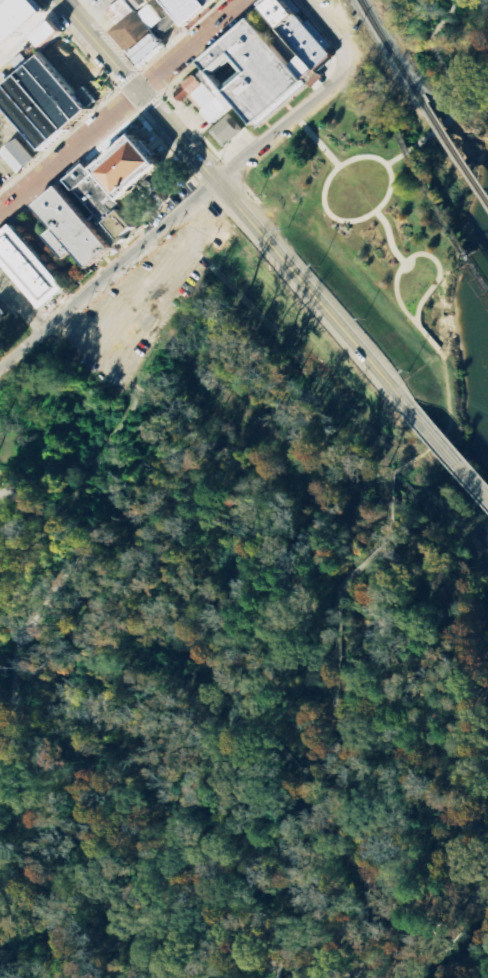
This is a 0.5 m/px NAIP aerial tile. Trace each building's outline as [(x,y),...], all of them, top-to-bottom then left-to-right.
[(43,13),(32,0),(0,0),(0,50),(43,13)] [(157,37),(174,24),(167,15),(158,22),(146,7),(138,14),(126,0),(118,0),(103,12),(115,26),(108,32),(136,67),(164,45),(157,37)] [(145,0),(129,0),(138,11),(148,3),(145,0)] [(183,27),(160,0),(201,0),(206,6),(207,7),(183,27)] [(260,8),(269,0),(280,0),(331,56),(315,70),(260,8)] [(195,61),(247,17),(288,65),(302,81),(250,125),(221,91),(243,72),(228,55),(206,73),(195,61)] [(59,32),(49,21),(30,38),(39,49),(59,32)] [(301,55),(288,65),(302,81),(315,70),(301,55)] [(42,56),(90,112),(78,122),(31,66),(42,56)] [(31,66),(19,77),(66,132),(78,122),(31,66)] [(19,77),(7,87),(54,142),(66,132),(19,77)] [(0,93),(0,101),(43,151),(54,142),(7,87),(0,93)] [(246,131),(232,114),(212,132),(226,149),(246,131)] [(91,169),(130,135),(156,165),(117,199),(91,169)] [(16,174),(34,159),(16,139),(0,152),(0,154),(16,174)] [(82,164),(63,181),(93,214),(88,219),(111,245),(132,226),(118,210),(121,207),(82,164)] [(54,185),(31,205),(51,228),(43,236),(63,258),(71,251),(85,267),(109,247),(54,185)] [(0,232),(0,263),(40,309),(65,288),(9,224),(0,232)]
